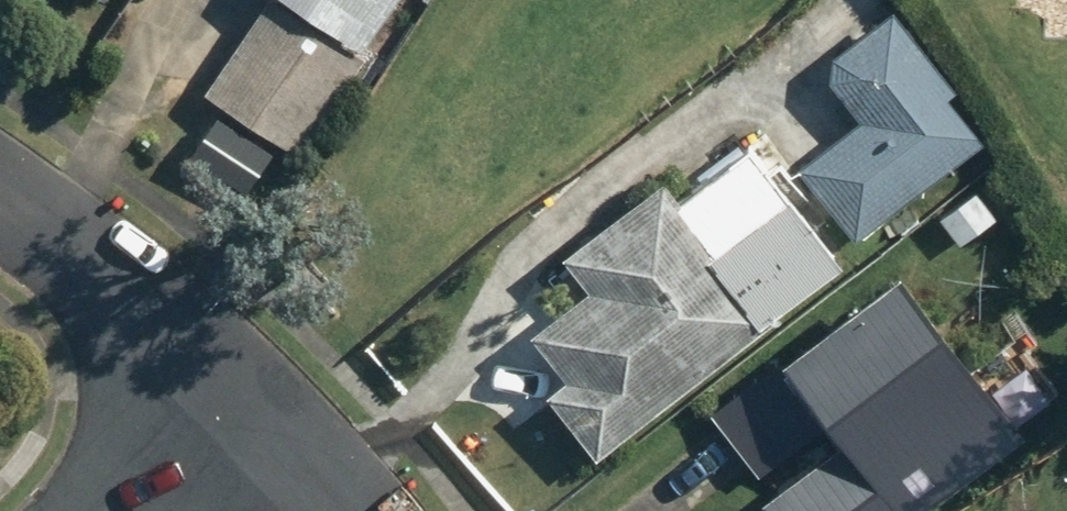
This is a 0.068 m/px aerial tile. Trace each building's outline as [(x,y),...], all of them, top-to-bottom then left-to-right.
[(389,0),(265,0),(199,99),(314,175),(387,64),(359,46),(389,0)] [(950,87),(879,6),(806,70),(852,122),(797,171),(859,241),(976,139),(939,97),(950,87)] [(586,455),(831,257),(789,207),(802,196),(770,157),(760,166),(738,139),(665,198),(648,178),(551,257),(579,291),(518,340),(558,389),(542,401),(586,455)] [(997,223),(962,181),(929,209),(964,251),(997,223)] [(962,364),(883,265),(702,408),(756,476),(819,426),(829,439),(748,503),(755,510),(920,510),(1017,434),(1007,421),(1047,389),(1021,355),(1038,342),(1020,319),(962,364)]
